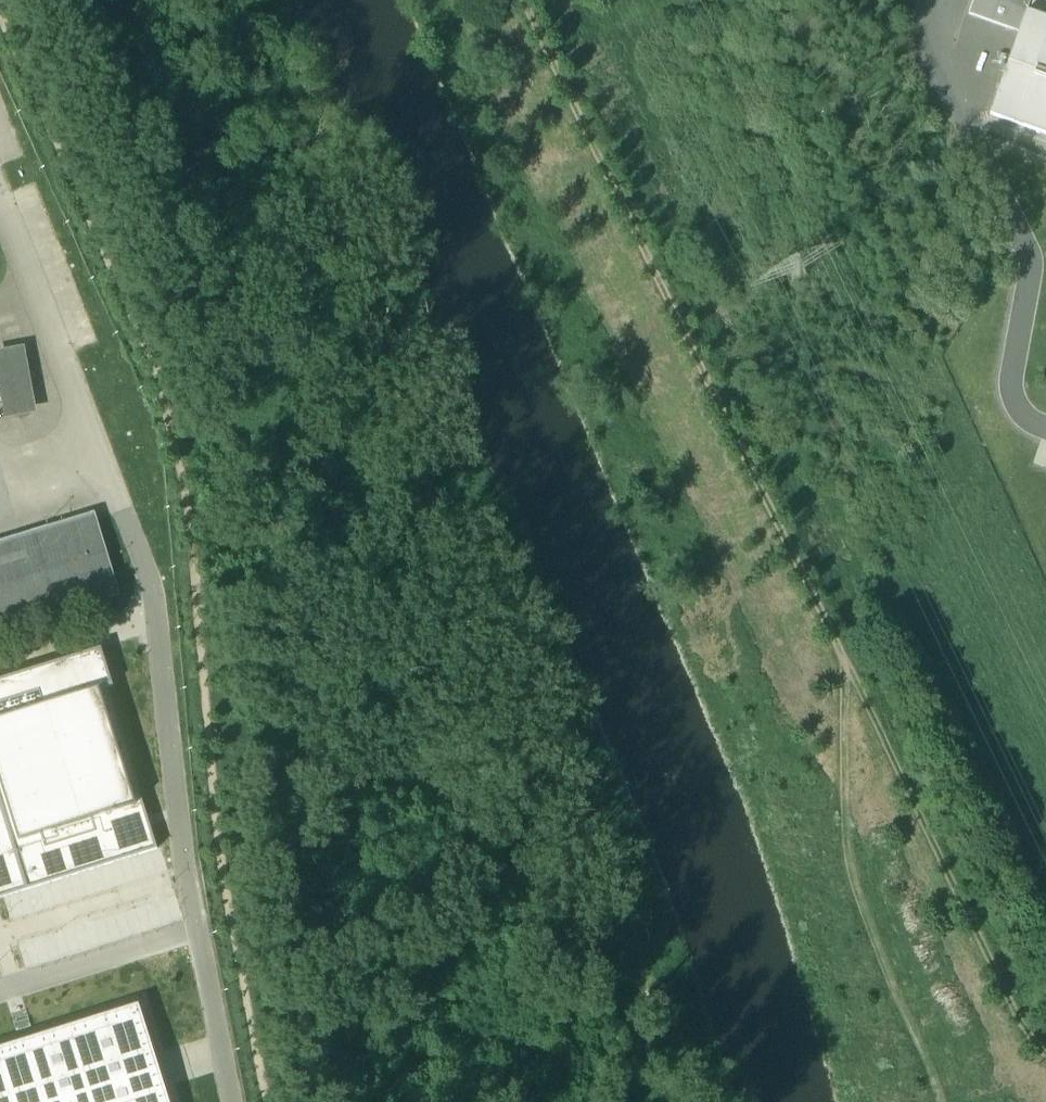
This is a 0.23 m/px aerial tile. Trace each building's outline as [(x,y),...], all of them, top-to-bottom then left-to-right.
[(991,115),(1045,135),(1045,0),(1032,0),(991,115)] [(1032,190),(1045,195),(1045,171),(1040,169),(1032,190)] [(7,419),(39,413),(26,347),(0,352),(0,379),(7,419)] [(0,544),(0,633),(120,596),(95,515),(0,544)] [(0,680),(0,723),(106,690),(112,688),(100,649),(0,680)] [(0,723),(0,893),(155,844),(106,690),(0,723)] [(0,1047),(0,1101),(168,1101),(138,1005),(0,1047)]
